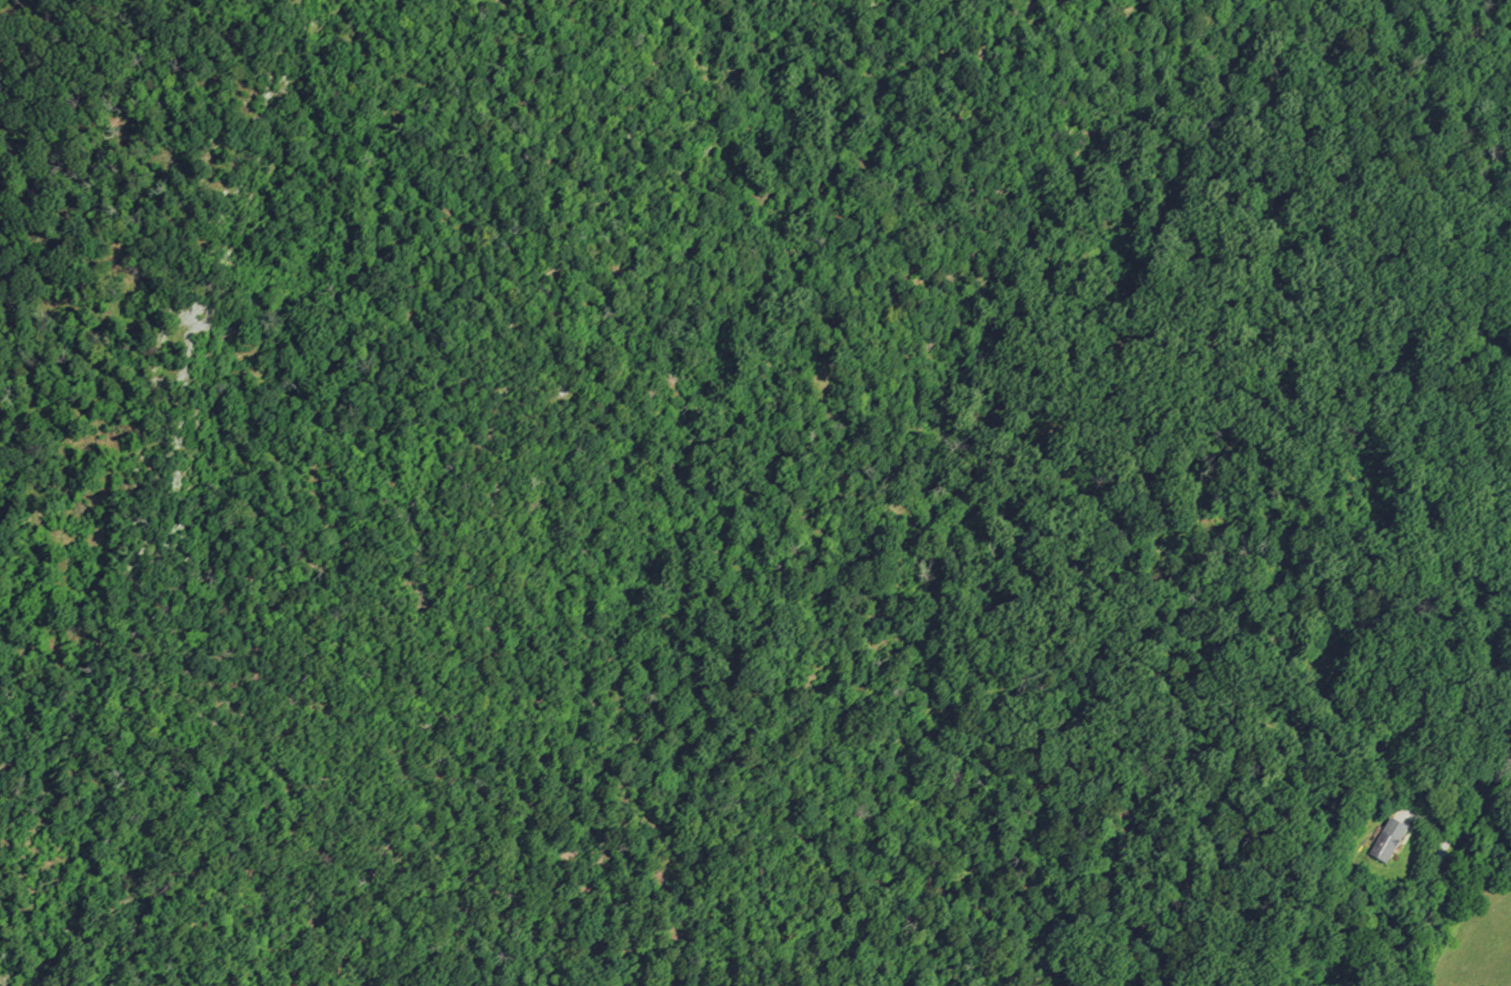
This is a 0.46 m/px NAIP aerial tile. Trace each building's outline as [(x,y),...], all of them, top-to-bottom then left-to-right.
[(1371,855),(1391,816),(1410,826),(1390,865),(1371,855)]
